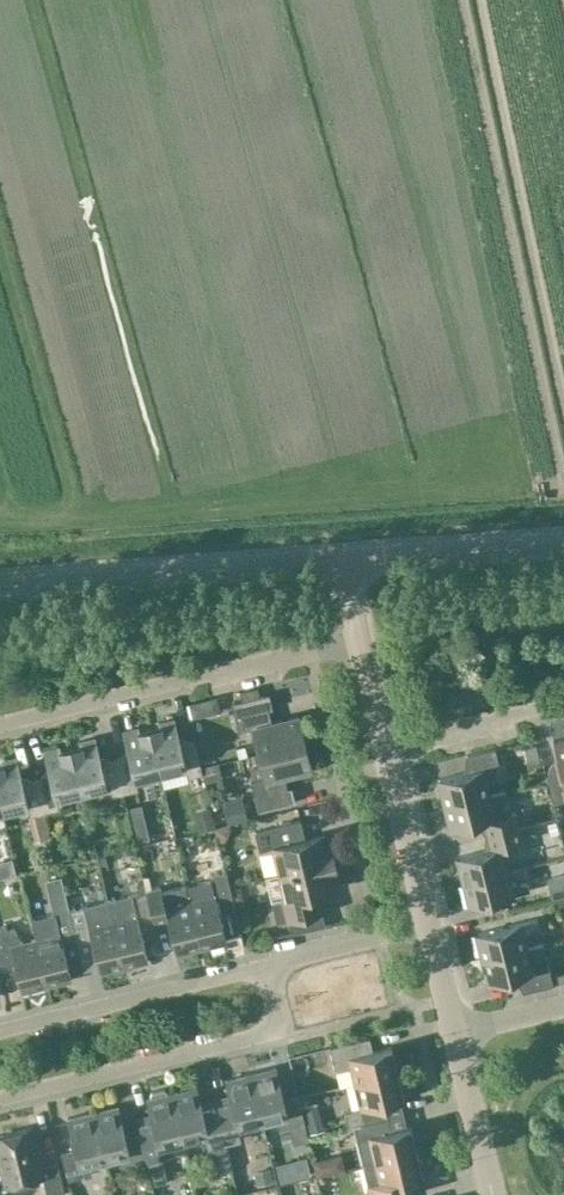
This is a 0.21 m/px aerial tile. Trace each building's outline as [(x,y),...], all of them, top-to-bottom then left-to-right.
[(269,693),(232,702),(239,732),(253,728),(259,753),(305,742),(299,715),(271,722),(268,709),(272,708),(269,693)] [(149,728),(160,773),(185,767),(188,777),(202,774),(194,740),(180,743),(174,718),(158,722),(159,725),(149,728)] [(135,779),(160,773),(149,728),(139,730),(138,727),(123,731),(129,756),(115,759),(123,793),(138,789),(135,779)] [(70,747),(81,792),(106,786),(109,797),(123,793),(115,759),(101,763),(95,737),(80,741),(80,744),(70,747)] [(553,741),(560,772),(546,775),(553,803),(563,800),(563,738),(553,741)] [(312,768),(305,742),(259,753),(265,778),(251,782),(258,810),(295,801),(291,787),(287,788),(284,775),(312,768)] [(56,798),(81,792),(70,747),(60,749),(59,746),(44,750),(50,775),(36,778),(44,812),(59,809),(56,798)] [(443,805),(490,794),(486,779),(501,772),(495,748),(467,755),(471,771),(437,779),(443,805)] [(2,811),(27,805),(30,816),(44,812),(36,778),(22,782),(16,757),(1,761),(1,764),(0,764),(0,802),(2,811)] [(493,806),(490,794),(443,805),(449,829),(483,821),(487,835),(519,827),(515,812),(511,813),(509,807),(493,806)] [(279,873),(334,860),(331,848),(327,848),(324,835),(305,839),(301,820),(254,831),(259,851),(273,847),(279,873)] [(523,842),(519,827),(487,835),(490,849),(456,857),(462,882),(508,870),(505,857),(520,849),(518,843),(523,842)] [(337,873),(334,860),(279,873),(285,899),(272,902),(276,922),(323,911),(318,892),(337,887),(333,873),(337,873)] [(512,883),(508,870),(462,882),(468,906),(530,891),(528,883),(512,883)] [(189,901),(201,948),(226,942),(220,914),(236,910),(226,871),(210,875),(211,880),(185,886),(189,901)] [(556,902),(563,898),(563,882),(550,887),(556,902)] [(160,887),(146,891),(154,923),(168,920),(176,954),(201,948),(189,901),(176,904),(168,890),(161,892),(160,887)] [(132,894),(108,900),(112,920),(124,966),(148,961),(140,927),(154,923),(146,891),(132,894)] [(99,972),(124,966),(112,920),(100,923),(92,909),(85,910),(84,906),(69,909),(77,942),(91,939),(99,972)] [(36,939),(47,985),(72,979),(63,945),(77,942),(69,909),(55,913),(57,917),(32,923),(36,939)] [(481,958),(527,947),(524,934),(538,926),(537,919),(475,934),(481,958)] [(47,985),(36,939),(22,942),(14,928),(7,929),(6,925),(0,926),(0,961),(13,957),(21,991),(47,985)] [(541,943),(527,947),(481,958),(487,984),(521,976),(525,992),(553,985),(541,943)] [(354,1083),(398,1072),(397,1068),(397,1059),(395,1059),(392,1048),(391,1046),(373,1051),(370,1037),(329,1047),(335,1071),(350,1067),(354,1083)] [(251,1073),(262,1120),(277,1117),(280,1128),(304,1122),(298,1094),(284,1098),(276,1067),(251,1073)] [(399,1077),(398,1072),(354,1083),(360,1108),(356,1109),(360,1123),(389,1116),(386,1103),(404,1098),(403,1097),(404,1097),(401,1086),(404,1084),(399,1077)] [(237,1126),(262,1120),(251,1073),(225,1080),(233,1110),(219,1114),(225,1141),(240,1138),(237,1126)] [(232,1168),(225,1141),(219,1114),(205,1117),(197,1087),(172,1093),(183,1139),(205,1134),(214,1173),(232,1168)] [(149,1098),(146,1099),(154,1130),(140,1133),(146,1161),(161,1157),(159,1145),(183,1139),(172,1093),(169,1093),(164,1088),(151,1092),(149,1098)] [(316,1093),(320,1112),(339,1108),(336,1090),(316,1093)] [(146,1161),(140,1133),(126,1136),(118,1106),(93,1112),(104,1159),(119,1155),(122,1167),(146,1161)] [(80,1165),(104,1159),(93,1112),(67,1118),(75,1149),(61,1152),(68,1180),(83,1176),(80,1165)] [(392,1130),(389,1116),(360,1123),(363,1137),(367,1136),(373,1162),(417,1151),(416,1146),(417,1138),(414,1138),(411,1127),(410,1125),(392,1130)] [(0,1134),(0,1164),(5,1185),(43,1176),(47,1194),(62,1194),(65,1194),(57,1162),(41,1166),(31,1127),(0,1134)] [(417,1151),(362,1165),(367,1184),(366,1184),(369,1194),(408,1194),(405,1182),(423,1177),(423,1176),(420,1165),(423,1163),(418,1156),(417,1151)] [(311,1162),(316,1180),(342,1173),(337,1156),(311,1162)] [(297,1160),(301,1177),(310,1174),(306,1158),(297,1160)]
